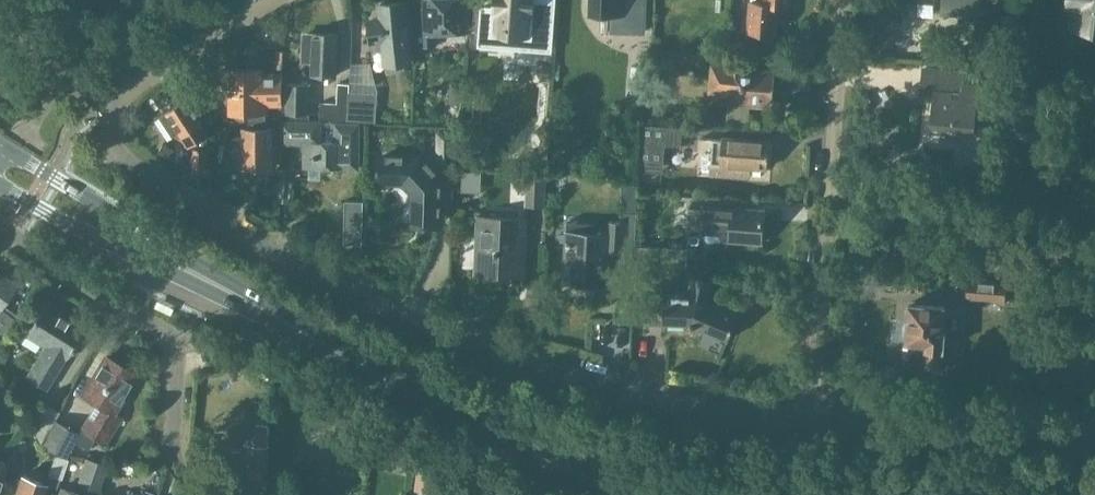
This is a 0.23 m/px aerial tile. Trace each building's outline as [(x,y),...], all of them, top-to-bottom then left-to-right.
[(424,7),(416,8),(418,46),(437,45),(437,33),(470,32),(469,0),(423,0),(424,7)] [(479,43),(528,47),(528,39),(551,41),(555,0),(495,0),(495,8),(481,6),(479,43)] [(592,13),(645,15),(645,0),(592,0),(592,13)] [(762,1),(749,0),(747,31),(758,32),(758,36),(766,36),(767,34),(777,35),(779,5),(790,6),(791,0),(762,0),(762,1)] [(942,14),(959,16),(959,14),(980,17),(982,0),(943,0),(942,14)] [(1066,9),(1071,11),(1068,30),(1094,33),(1094,0),(1067,0),(1066,9)] [(371,43),(384,42),(386,66),(411,63),(404,3),(380,6),(382,21),(369,22),(371,43)] [(339,34),(315,33),(303,32),(302,61),(313,61),(312,76),(336,77),(339,34)] [(747,55),(748,44),(731,43),(731,55),(747,55)] [(728,97),(728,102),(751,104),(773,106),(776,71),(729,67),(730,55),(704,54),(703,66),(712,66),(709,95),(728,97)] [(643,67),(632,66),(631,83),(642,84),(643,67)] [(250,114),(267,114),(269,114),(269,105),(283,105),(282,70),(263,71),(263,68),(229,69),(229,115),(250,114)] [(402,71),(403,82),(413,81),(413,70),(402,71)] [(931,131),(975,135),(979,85),(965,83),(966,74),(923,70),(921,93),(934,94),(931,131)] [(348,121),(350,93),(350,84),(338,83),(337,104),(322,103),(321,119),(348,121)] [(287,114),(289,114),(308,115),(309,86),(287,85),(287,114)] [(451,88),(449,102),(461,104),(463,90),(451,88)] [(350,93),(348,121),(376,123),(379,95),(350,93)] [(173,136),(180,132),(189,147),(193,145),(194,148),(195,168),(209,168),(209,134),(202,124),(203,124),(199,117),(207,112),(195,94),(166,112),(168,114),(162,118),(173,136)] [(250,114),(250,128),(267,128),(267,114),(250,114)] [(335,143),(321,143),(321,124),(282,124),(282,145),(304,145),(303,169),(359,171),(360,125),(336,124),(335,143)] [(642,125),(639,163),(663,165),(665,144),(681,146),(682,128),(642,125)] [(267,128),(250,128),(243,128),(243,168),(273,168),(273,128),(267,128)] [(453,132),(439,132),(439,156),(452,156),(453,132)] [(723,138),(723,140),(714,139),(713,152),(706,152),(704,154),(703,166),(705,168),(711,169),(711,174),(748,176),(748,166),(768,168),(770,142),(723,138)] [(165,146),(160,154),(170,160),(175,152),(165,146)] [(378,167),(378,171),(380,171),(380,181),(403,182),(415,194),(414,224),(423,224),(423,226),(428,226),(428,224),(438,225),(438,205),(439,180),(439,179),(435,174),(434,174),(425,164),(420,158),(405,158),(386,157),(381,157),(381,167),(378,167)] [(547,174),(527,173),(525,207),(546,208),(546,202),(547,174)] [(281,180),(270,179),(268,206),(279,207),(281,180)] [(345,201),(344,245),(363,245),(364,201),(345,201)] [(690,209),(688,229),(701,230),(701,234),(729,236),(728,242),(764,246),(767,210),(703,205),(703,210),(690,209)] [(565,230),(563,284),(609,286),(610,253),(627,255),(628,244),(636,244),(637,214),(623,213),(622,222),(610,222),(610,224),(567,221),(567,230),(565,230)] [(474,276),(526,278),(529,217),(477,216),(474,276)] [(636,249),(635,267),(666,268),(687,269),(687,251),(636,249)] [(1,339),(15,320),(0,309),(17,286),(5,277),(4,279),(0,276),(0,339),(1,339)] [(1006,281),(969,278),(967,298),(986,299),(1004,304),(1006,281)] [(695,325),(729,339),(739,314),(709,302),(712,283),(691,280),(688,295),(686,295),(686,293),(676,292),(676,294),(668,294),(668,288),(648,287),(648,293),(639,293),(638,317),(647,318),(647,322),(670,323),(669,328),(685,329),(686,323),(691,324),(690,325),(694,327),(695,325)] [(943,333),(945,307),(909,304),(906,342),(908,343),(908,346),(904,345),(904,348),(906,348),(905,364),(942,368),(945,333),(943,333)] [(44,305),(26,334),(46,346),(27,377),(47,389),(84,330),(44,305)] [(79,434),(75,442),(88,450),(95,438),(105,444),(122,417),(115,414),(128,391),(138,375),(131,371),(107,357),(84,396),(95,403),(96,404),(79,433),(79,434)] [(34,434),(42,445),(55,421),(60,413),(44,403),(29,428),(34,434)] [(55,421),(42,445),(67,458),(75,442),(79,434),(79,433),(55,421)] [(267,425),(256,424),(255,445),(242,445),(242,449),(213,448),(211,489),(251,491),(252,490),(264,490),(267,425)] [(51,466),(48,475),(50,476),(61,480),(62,480),(69,460),(55,456),(51,466)] [(86,458),(85,462),(77,485),(99,493),(109,466),(86,458)] [(416,469),(414,494),(417,494),(440,494),(443,473),(416,469)] [(47,485),(46,484),(21,476),(18,484),(15,494),(43,494),(47,485)]
